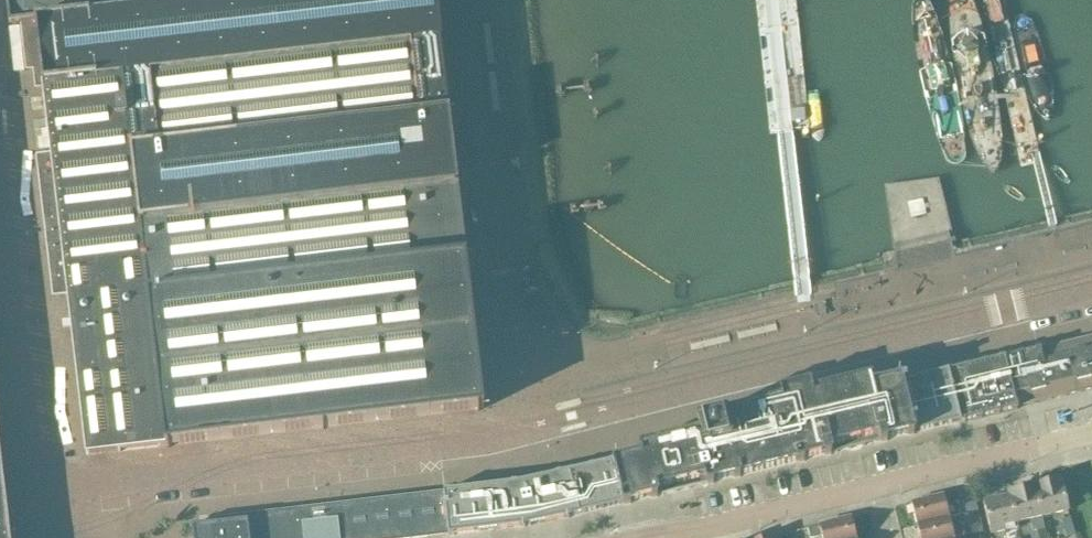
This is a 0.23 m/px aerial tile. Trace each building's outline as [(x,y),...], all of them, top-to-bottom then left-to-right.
[(10,25),(22,24),(27,68),(34,68),(37,88),(44,86),(52,154),(38,156),(54,294),(68,292),(88,456),(105,454),(438,415),(482,409),(479,384),(456,183),(462,182),(459,161),(453,162),(443,70),(435,0),(7,0),(10,25)] [(825,315),(822,303),(816,305),(819,317),(825,315)] [(448,537),(448,536),(453,536),(453,535),(519,527),(519,528),(524,527),(524,526),(530,525),(551,521),(558,520),(563,519),(563,520),(568,518),(568,517),(621,504),(622,505),(624,505),(630,504),(630,503),(633,502),(632,502),(648,498),(648,499),(651,498),(651,499),(657,498),(656,497),(707,484),(707,485),(713,484),(712,483),(715,482),(715,481),(730,478),(731,479),(733,478),(734,479),(739,477),(739,476),(798,462),(798,463),(803,462),(803,461),(806,460),(806,459),(821,455),(821,456),(824,456),(824,457),(830,455),(830,454),(880,442),(881,443),(886,441),(886,440),(889,440),(889,439),(904,435),(904,436),(907,435),(907,436),(913,435),(913,434),(915,433),(954,424),(959,423),(959,424),(1017,410),(1016,409),(1017,409),(1017,408),(1091,390),(1091,337),(1006,358),(1004,356),(906,380),(905,376),(874,384),(871,376),(812,390),(810,383),(793,388),(777,392),(779,400),(723,414),(724,415),(696,422),(698,432),(638,446),(640,454),(553,476),(551,476),(544,478),(536,479),(520,482),(215,519),(216,524),(191,526),(192,537),(441,537),(448,537)] [(8,534),(4,498),(0,465),(0,537),(9,537),(8,534)] [(1068,511),(1060,478),(1033,485),(1040,517),(1041,517),(1068,511)] [(1033,485),(1006,491),(1008,496),(1007,496),(1014,523),(1016,523),(1029,520),(1032,532),(1035,531),(1037,537),(1046,537),(1041,517),(1040,517),(1033,485)] [(954,493),(910,503),(916,526),(949,517),(959,515),(954,493)] [(1007,496),(982,502),(990,534),(1017,527),(1016,523),(1014,523),(1007,496)] [(982,532),(975,502),(964,504),(966,513),(959,515),(962,527),(951,529),(949,517),(916,526),(919,537),(958,537),(965,536),(971,535),(982,532)] [(807,528),(809,537),(814,537),(821,536),(821,537),(855,537),(850,518),(807,528)] [(1070,518),(1060,520),(1065,537),(1074,535),(1070,518)]
